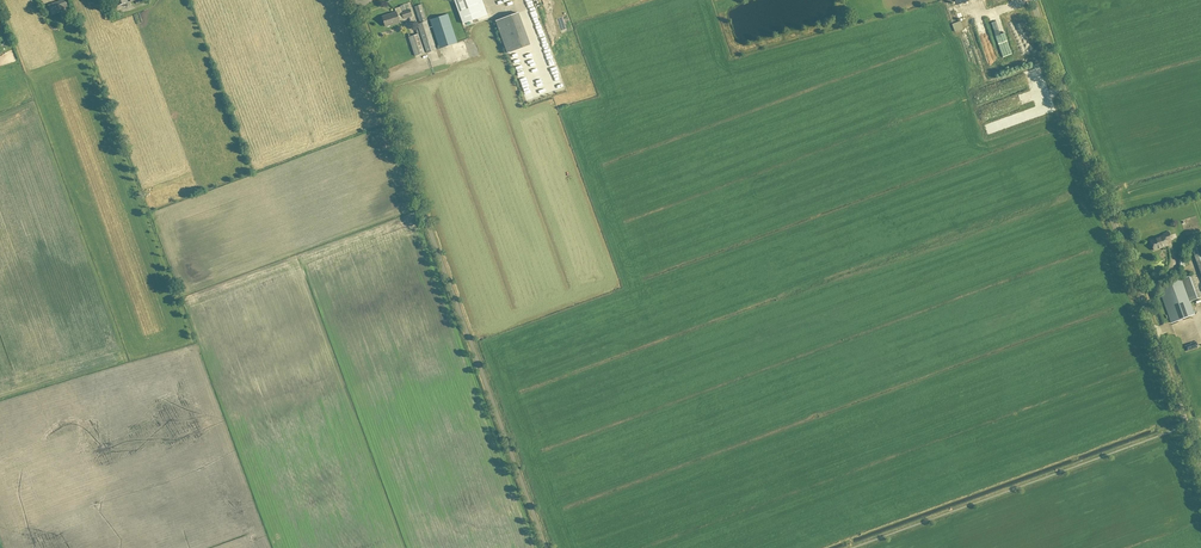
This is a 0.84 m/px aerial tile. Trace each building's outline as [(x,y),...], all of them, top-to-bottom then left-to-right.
[(64,0),(61,0),(48,5),(51,15),(68,9),(64,0)] [(487,15),(482,0),(454,0),(462,24),(487,15)] [(527,9),(534,8),(533,0),(526,0),(527,9)] [(522,12),(527,10),(524,2),(519,5),(522,12)] [(436,50),(420,5),(414,7),(420,24),(417,25),(427,53),(436,50)] [(401,13),(397,15),(396,12),(382,17),(385,27),(400,22),(399,20),(403,18),(403,19),(412,16),(409,10),(401,13)] [(496,21),(507,53),(530,45),(518,13),(496,21)] [(447,14),(430,20),(439,49),(456,43),(447,14)] [(992,22),(994,28),(1003,25),(1001,19),(992,22)] [(961,20),(953,22),(956,31),(964,29),(961,20)] [(1019,26),(1013,28),(1014,36),(1023,34),(1023,31),(1020,31),(1019,26)] [(417,35),(408,38),(414,57),(423,53),(417,35)] [(1163,235),(1149,241),(1153,251),(1167,245),(1165,241),(1171,238),(1168,232),(1162,234),(1163,235)] [(1200,275),(1200,240),(1190,244),(1198,266),(1200,271),(1200,272),(1200,275)] [(1181,279),(1158,287),(1171,323),(1194,315),(1189,301),(1199,298),(1191,276),(1181,279)]
